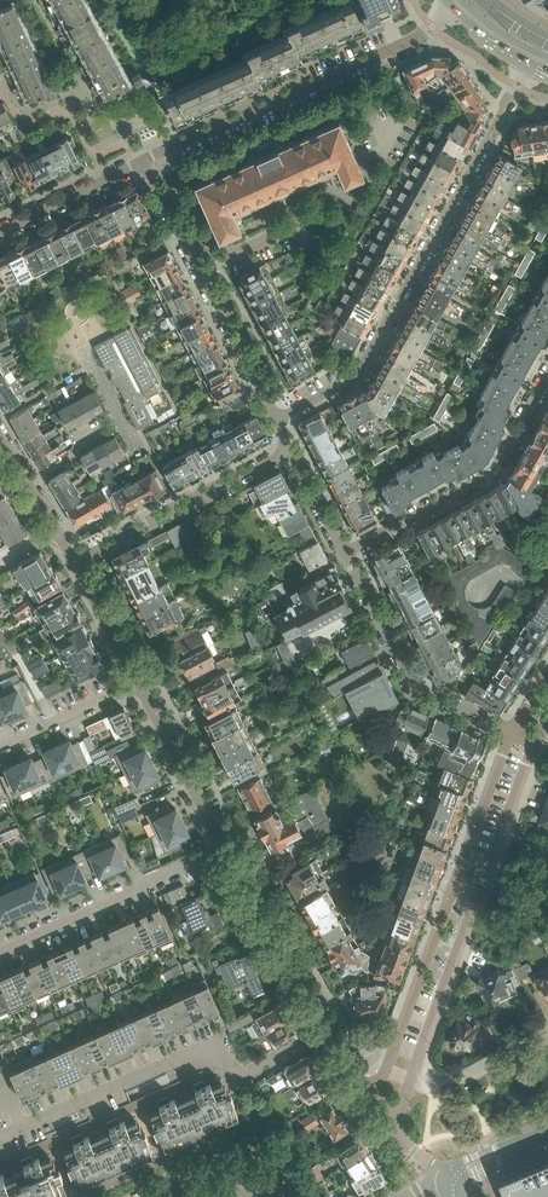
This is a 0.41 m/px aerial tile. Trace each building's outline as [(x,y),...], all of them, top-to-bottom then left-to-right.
[(76,41),(68,45),(73,54),(81,49),(87,61),(79,66),(84,74),(92,70),(98,82),(91,86),(95,94),(103,90),(107,97),(117,91),(118,92),(121,91),(120,89),(129,85),(83,0),(54,0),(46,4),(51,13),(59,9),(65,20),(57,25),(62,33),(70,29),(76,41)] [(168,106),(166,107),(168,110),(169,109),(178,128),(193,121),(190,113),(202,108),(206,116),(214,112),(211,104),(223,98),(227,106),(236,103),(232,94),(244,89),(248,97),(257,93),(253,85),(260,82),(258,76),(263,74),(267,82),(276,78),(272,70),(284,64),(288,73),(297,69),(293,61),(300,57),(298,52),(303,49),(307,58),(316,54),(312,46),(324,40),(328,48),(337,44),(333,36),(346,31),(349,39),(365,32),(354,8),(361,5),(358,0),(352,0),(286,29),(288,35),(246,54),(248,59),(164,97),(168,106)] [(390,10),(388,6),(399,1),(398,0),(358,0),(361,5),(363,10),(361,11),(369,30),(383,24),(383,22),(379,14),(390,10)] [(13,88),(17,97),(25,93),(28,100),(39,95),(39,96),(42,95),(41,94),(44,92),(47,99),(57,95),(15,2),(14,1),(11,2),(12,3),(0,9),(0,38),(2,42),(0,43),(0,53),(6,51),(11,63),(3,67),(7,75),(15,72),(21,84),(13,88)] [(426,83),(436,75),(453,63),(449,58),(447,57),(432,56),(417,63),(426,83)] [(457,60),(453,63),(436,75),(444,88),(466,72),(463,67),(463,64),(461,61),(459,61),(458,59),(457,60)] [(417,63),(403,69),(413,91),(418,89),(417,87),(426,83),(417,63)] [(466,72),(444,88),(453,100),(475,84),(471,79),(472,77),(470,73),(467,73),(466,72)] [(398,75),(386,80),(390,89),(402,84),(398,75)] [(480,91),(480,89),(478,85),(476,85),(475,84),(453,100),(461,112),(464,110),(480,99),(483,97),(484,96),(480,91)] [(429,89),(429,90),(432,98),(437,94),(434,89),(429,89)] [(443,99),(435,105),(438,111),(447,104),(443,99)] [(467,126),(477,131),(483,120),(480,118),(486,109),(486,106),(480,99),(464,110),(470,120),(467,126)] [(6,132),(16,126),(15,124),(3,101),(0,103),(0,122),(6,132)] [(280,146),(193,185),(218,241),(225,238),(226,241),(234,237),(233,234),(241,231),(233,213),(330,169),(332,173),(337,170),(344,185),(364,176),(338,120),(280,146)] [(439,120),(436,127),(468,144),(469,145),(477,131),(467,126),(456,120),(452,129),(449,128),(449,125),(439,120)] [(542,121),(528,123),(532,154),(547,152),(542,121)] [(519,125),(518,125),(518,128),(513,129),(514,135),(512,135),(510,137),(511,143),(513,144),(515,153),(514,154),(511,159),(516,162),(519,156),(532,154),(528,123),(527,124),(525,122),(520,123),(519,125)] [(432,133),(444,139),(440,146),(461,157),(463,156),(465,152),(465,149),(468,144),(436,127),(432,133)] [(53,144),(65,168),(71,165),(71,166),(73,166),(77,165),(78,163),(77,162),(79,161),(71,146),(75,144),(72,138),(68,140),(67,137),(53,144)] [(425,146),(437,152),(433,158),(454,170),(454,169),(456,168),(458,164),(458,162),(461,157),(440,146),(429,139),(425,146)] [(4,143),(1,145),(4,151),(9,149),(4,143)] [(53,144),(40,150),(52,174),(58,172),(60,173),(64,171),(65,169),(64,168),(65,168),(53,144)] [(39,147),(34,149),(35,153),(27,157),(39,181),(40,180),(41,181),(43,181),(46,180),(47,178),(47,177),(52,174),(40,150),(39,147)] [(503,148),(500,153),(511,159),(514,154),(503,148)] [(430,165),(426,171),(447,183),(447,182),(449,181),(451,177),(451,175),(454,170),(433,158),(422,152),(418,158),(430,165)] [(12,153),(3,157),(19,188),(25,185),(26,188),(27,187),(28,188),(30,188),(33,186),(34,184),(39,181),(27,157),(16,162),(12,153)] [(495,158),(495,161),(493,166),(530,187),(534,181),(519,173),(523,166),(516,162),(511,159),(500,153),(499,154),(497,154),(495,158)] [(2,170),(0,171),(0,200),(6,198),(8,199),(12,197),(13,195),(12,194),(14,194),(12,191),(19,188),(3,157),(0,159),(0,166),(2,170)] [(444,187),(447,183),(426,171),(415,165),(411,171),(423,177),(419,184),(440,195),(442,194),(444,190),(444,187)] [(486,178),(486,179),(509,191),(512,185),(527,193),(530,187),(493,166),(490,171),(487,171),(485,175),(486,178)] [(416,190),(412,196),(433,208),(433,207),(435,206),(437,202),(437,200),(440,195),(419,184),(408,177),(404,183),(416,190)] [(481,183),(481,186),(479,191),(516,212),(520,206),(505,198),(509,191),(486,179),(483,180),(483,179),(481,183)] [(128,193),(122,196),(138,225),(152,218),(137,189),(135,190),(135,189),(133,189),(129,191),(128,193)] [(409,202),(405,209),(426,220),(428,219),(430,215),(430,213),(433,208),(412,196),(400,190),(397,196),(409,202)] [(472,203),(472,204),(495,216),(498,210),(513,219),(516,212),(479,191),(476,196),(473,197),(471,201),(472,203)] [(122,196),(110,203),(125,231),(138,225),(122,196)] [(371,202),(360,197),(355,211),(366,215),(371,202)] [(423,225),(426,220),(405,209),(394,202),(390,209),(402,215),(398,221),(419,233),(421,232),(423,228),(423,225)] [(110,203),(97,209),(112,238),(125,231),(110,203)] [(467,209),(467,211),(465,216),(502,237),(505,232),(491,224),(495,216),(472,204),(471,204),(469,205),(467,209)] [(84,213),(83,215),(84,215),(83,216),(98,245),(112,238),(97,209),(91,212),(90,212),(88,211),(84,213)] [(383,221),(395,228),(391,234),(412,246),(414,244),(416,240),(416,238),(419,233),(398,221),(387,215),(383,221)] [(83,216),(70,222),(85,250),(96,244),(97,246),(98,245),(83,216)] [(457,226),(458,229),(481,242),(484,236),(499,244),(502,237),(465,216),(462,222),(459,222),(457,226)] [(374,217),(370,223),(377,227),(381,221),(374,217)] [(530,219),(526,226),(534,230),(537,224),(530,219)] [(68,221),(62,224),(63,226),(57,229),(72,256),(85,250),(70,222),(69,223),(68,221)] [(537,236),(543,240),(547,231),(547,226),(544,224),(537,236)] [(380,228),(376,234),(388,240),(384,247),(405,258),(407,257),(409,253),(409,251),(412,246),(391,234),(380,228)] [(46,234),(45,235),(60,263),(72,256),(57,229),(52,231),(51,229),(45,232),(46,234)] [(453,234),(453,237),(451,242),(488,263),(491,257),(477,249),(481,242),(458,229),(457,229),(455,230),(452,234),(453,234)] [(148,232),(143,235),(148,245),(153,242),(148,232)] [(45,235),(32,241),(47,269),(60,263),(45,235)] [(163,239),(137,253),(149,275),(174,263),(173,261),(174,259),(163,239)] [(402,266),(402,263),(405,258),(384,247),(373,240),(369,246),(381,253),(377,259),(398,271),(400,270),(402,266)] [(25,245),(20,248),(34,275),(47,269),(32,241),(32,242),(31,241),(29,241),(26,242),(25,245)] [(445,247),(443,251),(444,254),(467,267),(470,261),(485,269),(491,273),(495,266),(488,263),(451,242),(448,247),(445,248),(445,247)] [(122,245),(117,248),(122,258),(127,255),(122,245)] [(7,253),(7,254),(21,282),(34,275),(20,248),(14,250),(12,249),(8,251),(7,253)] [(530,249),(523,261),(529,265),(536,252),(530,249)] [(362,259),(374,266),(370,272),(391,284),(391,283),(393,282),(395,278),(395,276),(398,271),(377,259),(365,253),(362,259)] [(0,257),(0,273),(8,288),(21,282),(7,254),(0,257)] [(439,262),(436,267),(474,288),(477,282),(463,274),(467,267),(444,254),(443,255),(441,255),(438,259),(439,259),(439,262)] [(112,257),(106,260),(109,267),(112,266),(116,264),(112,257)] [(74,260),(70,263),(74,272),(79,269),(74,260)] [(523,261),(515,274),(522,277),(529,265),(523,261)] [(240,277),(242,280),(242,281),(238,283),(243,293),(272,277),(264,262),(252,269),(246,271),(246,272),(240,275),(240,277)] [(174,263),(149,275),(156,288),(180,275),(177,269),(178,269),(178,267),(176,264),(175,264),(174,264),(174,263)] [(109,267),(107,269),(111,277),(116,274),(112,266),(109,267)] [(388,291),(388,289),(391,284),(370,272),(358,266),(355,272),(367,278),(363,285),(384,296),(386,295),(388,291)] [(430,279),(430,280),(453,292),(456,287),(470,295),(474,288),(436,267),(433,272),(431,273),(429,277),(430,279)] [(0,273),(0,292),(8,288),(0,273)] [(180,275),(156,288),(163,301),(187,288),(186,287),(187,286),(187,285),(186,282),(184,281),(183,281),(180,275)] [(252,304),(250,305),(251,307),(280,291),(272,277),(243,293),(248,302),(250,301),(252,304)] [(345,277),(342,284),(347,287),(345,291),(377,309),(379,307),(381,304),(381,301),(384,296),(363,285),(351,278),(351,280),(345,277)] [(427,281),(424,285),(425,285),(425,287),(423,292),(460,313),(463,308),(449,300),(453,292),(430,280),(429,280),(427,281)] [(61,284),(56,286),(59,292),(64,290),(61,284)] [(510,284),(503,296),(509,300),(519,305),(522,299),(513,294),(516,287),(510,284)] [(135,299),(129,287),(118,292),(124,304),(135,299)] [(187,288),(163,301),(169,314),(194,301),(191,295),(191,293),(190,290),(188,289),(187,288)] [(287,306),(280,291),(251,307),(256,316),(258,315),(260,320),(282,308),(282,309),(287,306)] [(344,291),(341,297),(348,301),(344,307),(349,310),(370,322),(370,321),(372,320),(374,316),(374,314),(377,309),(345,291),(344,291)] [(415,302),(416,305),(439,318),(442,312),(456,320),(460,313),(423,292),(420,298),(417,298),(415,302)] [(528,311),(547,323),(547,299),(541,295),(537,303),(533,301),(528,311)] [(503,296),(496,309),(502,312),(509,300),(503,296)] [(320,299),(315,308),(321,312),(321,311),(326,302),(325,302),(320,299)] [(132,301),(125,305),(131,317),(138,314),(132,301)] [(201,314),(200,312),(201,310),(199,307),(197,307),(194,301),(169,314),(176,327),(201,314)] [(337,303),(334,310),(346,316),(342,323),(363,334),(365,333),(367,329),(367,327),(370,322),(349,310),(337,303)] [(411,312),(408,317),(446,339),(451,341),(454,336),(449,333),(441,329),(445,321),(439,318),(416,305),(415,305),(413,306),(410,310),(411,310),(411,312)] [(263,325),(261,326),(266,335),(289,323),(282,309),(282,308),(260,320),(263,325)] [(525,324),(521,331),(540,342),(545,334),(544,334),(547,328),(547,323),(528,311),(521,322),(525,324)] [(201,314),(176,327),(183,339),(207,327),(204,320),(205,320),(205,318),(203,315),(202,315),(201,315),(201,314)] [(19,317),(10,322),(12,325),(21,321),(19,317)] [(403,323),(401,327),(402,330),(401,330),(425,343),(428,337),(442,346),(446,339),(408,317),(405,323),(403,323)] [(489,320),(482,332),(489,336),(496,323),(489,320)] [(21,321),(12,325),(15,329),(23,324),(21,321)] [(474,321),(471,327),(478,331),(481,325),(474,321)] [(270,339),(268,340),(273,350),(297,337),(289,323),(266,335),(267,337),(268,336),(270,339)] [(327,323),(323,330),(330,334),(334,327),(327,323)] [(342,323),(337,332),(358,343),(362,335),(342,323)] [(23,324),(15,329),(17,333),(19,332),(24,329),(24,325),(23,324)] [(149,325),(138,330),(144,343),(155,338),(149,325)] [(118,386),(126,401),(123,402),(137,429),(142,426),(143,426),(144,426),(145,426),(146,426),(147,425),(148,424),(148,423),(153,420),(141,397),(146,395),(146,396),(159,390),(155,382),(158,380),(131,326),(127,328),(126,327),(114,333),(114,335),(94,345),(106,369),(109,368),(111,373),(111,374),(111,375),(111,376),(111,377),(111,378),(111,379),(111,380),(112,381),(112,382),(113,383),(114,384),(115,384),(116,385),(117,385),(118,386)] [(207,327),(183,339),(189,352),(214,339),(213,338),(214,338),(214,336),(213,333),(211,332),(210,332),(207,327)] [(397,337),(394,343),(432,364),(439,368),(442,362),(420,351),(425,343),(401,330),(401,331),(399,331),(396,335),(397,337)] [(513,337),(507,347),(530,360),(535,350),(536,351),(540,342),(521,331),(516,339),(513,337)] [(337,332),(333,339),(342,358),(353,352),(358,343),(337,332)] [(482,332),(475,345),(481,349),(489,336),(482,332)] [(276,350),(277,353),(276,354),(281,364),(304,351),(305,352),(310,349),(302,334),(297,337),(273,350),(274,351),(276,350)] [(214,339),(189,352),(196,365),(221,352),(218,346),(218,344),(217,341),(215,340),(215,341),(214,339)] [(389,349),(387,353),(388,355),(387,355),(411,368),(414,363),(428,371),(432,364),(394,343),(391,348),(389,349)] [(524,370),(530,360),(507,347),(501,358),(504,360),(500,367),(520,378),(524,370)] [(5,363),(14,357),(12,351),(2,357),(1,353),(0,353),(0,365),(5,363)] [(304,351),(281,364),(282,365),(283,364),(285,367),(283,368),(292,384),(315,372),(305,352),(304,351)] [(227,363),(228,361),(226,358),(224,358),(221,352),(196,365),(203,378),(228,365),(227,363)] [(383,363),(380,368),(423,392),(426,386),(407,375),(411,368),(387,355),(387,356),(385,357),(382,361),(383,363)] [(469,356),(462,369),(468,373),(475,360),(469,356)] [(0,365),(0,377),(4,374),(10,371),(8,367),(16,361),(14,357),(5,363),(0,365)] [(34,357),(28,361),(33,369),(34,368),(39,365),(34,357)] [(39,365),(34,368),(37,374),(43,371),(39,365)] [(228,365),(203,378),(210,390),(234,378),(231,371),(232,369),(230,366),(229,366),(228,366),(228,365)] [(493,373),(487,384),(509,396),(515,386),(515,387),(520,378),(500,367),(496,375),(493,373)] [(375,374),(373,378),(374,380),(373,381),(397,394),(400,388),(420,400),(424,392),(423,392),(380,368),(377,373),(375,374)] [(462,369),(451,387),(458,390),(468,373),(462,369)] [(0,377),(0,389),(15,379),(10,371),(4,374),(0,377)] [(0,400),(0,405),(3,410),(6,408),(21,400),(27,397),(24,392),(34,386),(40,382),(37,377),(31,381),(23,385),(0,400)] [(23,385),(18,377),(15,379),(0,389),(0,400),(23,385)] [(234,378),(210,390),(216,403),(220,401),(230,396),(243,390),(239,384),(238,383),(237,384),(234,378)] [(368,386),(369,389),(364,391),(374,409),(375,408),(381,411),(382,414),(394,394),(396,395),(397,394),(373,381),(373,382),(371,382),(370,382),(368,386)] [(486,397),(482,405),(485,407),(502,416),(507,408),(504,406),(509,396),(487,384),(481,394),(486,397)] [(356,394),(350,397),(362,418),(371,435),(370,435),(377,448),(384,444),(377,432),(369,417),(381,411),(375,408),(374,409),(364,391),(363,390),(361,390),(360,389),(356,391),(356,392),(356,394)] [(93,390),(82,397),(91,414),(101,408),(103,407),(93,390)] [(243,390),(230,396),(232,399),(236,407),(249,401),(243,390)] [(448,392),(441,405),(447,408),(455,396),(448,392)] [(72,395),(67,398),(70,403),(79,420),(91,414),(82,397),(75,400),(72,395)] [(230,396),(220,401),(223,407),(227,405),(227,402),(232,399),(230,396)] [(344,398),(337,402),(350,427),(357,424),(365,438),(371,435),(362,418),(350,397),(345,399),(344,398)] [(70,403),(58,410),(67,427),(79,420),(70,403)] [(441,405),(434,417),(440,421),(447,408),(441,405)] [(27,406),(10,415),(16,427),(34,418),(27,406)] [(485,407),(475,425),(498,437),(503,426),(501,425),(505,417),(502,416),(485,407)] [(394,409),(391,415),(395,418),(399,412),(394,409)] [(299,422),(302,430),(302,432),(303,433),(305,434),(306,436),(327,425),(319,411),(299,422)] [(191,416),(181,413),(181,414),(181,415),(183,420),(186,425),(198,419),(195,414),(191,416)] [(542,419),(534,433),(544,438),(547,432),(547,416),(544,414),(542,419)] [(244,421),(255,443),(261,440),(261,441),(267,439),(266,437),(267,436),(256,415),(244,421)] [(34,418),(16,427),(23,439),(40,430),(34,418)] [(183,420),(179,423),(183,431),(188,428),(186,425),(183,420)] [(169,421),(157,427),(160,432),(171,426),(169,421)] [(244,421),(232,427),(244,450),(251,447),(250,445),(255,443),(244,421)] [(218,428),(220,433),(232,455),(237,452),(238,454),(244,450),(232,427),(229,422),(218,428)] [(435,422),(423,429),(426,436),(439,429),(435,422)] [(306,437),(306,439),(308,442),(309,443),(313,449),(334,438),(327,425),(306,436),(306,437)] [(488,455),(492,447),(498,437),(475,425),(469,435),(472,437),(468,445),(487,456),(488,456),(488,455)] [(46,439),(57,432),(54,427),(43,434),(40,430),(23,439),(29,448),(46,438),(46,439)] [(157,427),(149,431),(150,435),(153,436),(160,432),(157,427)] [(227,459),(226,458),(232,455),(220,433),(218,428),(217,427),(212,430),(216,436),(209,440),(221,463),(227,459)] [(423,429),(410,436),(413,443),(426,436),(423,429)] [(527,445),(547,457),(547,454),(547,432),(544,438),(534,433),(530,440),(527,445)] [(46,438),(29,448),(34,458),(64,440),(61,434),(53,439),(54,441),(49,444),(46,439),(46,438)] [(115,436),(104,442),(114,459),(125,452),(115,436)] [(316,456),(316,458),(317,460),(319,461),(320,463),(341,451),(334,438),(313,449),(316,456)] [(64,440),(34,458),(40,467),(57,456),(54,451),(61,446),(62,447),(67,444),(65,440),(64,440)] [(209,440),(197,446),(208,467),(214,464),(215,466),(221,463),(209,440)] [(104,442),(92,449),(102,466),(114,459),(104,442)] [(397,443),(385,450),(388,457),(401,450),(397,443)] [(480,462),(487,456),(468,445),(467,444),(465,446),(461,448),(459,445),(455,447),(468,470),(480,463),(480,464),(481,463),(480,462)] [(524,451),(516,464),(526,470),(530,464),(540,469),(547,457),(527,445),(524,450),(524,451)] [(203,470),(208,467),(197,446),(185,452),(197,475),(204,472),(203,470)] [(455,447),(436,458),(445,475),(446,478),(454,473),(456,476),(468,470),(455,447)] [(92,449),(80,456),(91,472),(102,466),(92,449)] [(385,450),(372,457),(375,464),(388,457),(385,450)] [(321,464),(320,466),(322,469),(324,470),(327,476),(348,465),(341,451),(320,463),(321,464)] [(185,452),(174,458),(185,479),(190,477),(191,478),(197,475),(185,452)] [(424,461),(416,465),(427,485),(435,481),(435,480),(445,475),(436,458),(433,452),(422,458),(424,461)] [(180,482),(185,479),(174,458),(161,464),(173,486),(174,485),(175,487),(180,484),(180,482)] [(368,462),(364,464),(368,472),(372,469),(368,462)] [(512,472),(509,477),(529,488),(540,469),(530,464),(526,470),(516,464),(512,472)] [(327,476),(326,479),(328,484),(331,485),(334,490),(355,479),(348,465),(327,476)] [(407,466),(396,472),(400,478),(409,495),(419,489),(419,490),(427,485),(416,465),(409,469),(407,466)] [(66,471),(49,481),(54,490),(79,475),(74,467),(66,471)] [(146,498),(147,499),(166,489),(155,469),(137,479),(146,498)] [(131,482),(123,486),(133,505),(135,504),(136,505),(140,503),(140,501),(146,498),(137,479),(132,470),(126,474),(131,482)] [(263,479),(239,492),(242,496),(249,492),(255,504),(285,488),(288,487),(280,471),(268,477),(263,479)] [(79,475),(54,490),(60,499),(77,489),(74,484),(86,477),(83,473),(79,475)] [(509,477),(506,482),(517,504),(520,509),(530,515),(541,495),(529,488),(509,477)] [(411,498),(409,495),(400,478),(382,488),(387,497),(394,511),(405,505),(403,502),(411,498)] [(334,490),(337,495),(336,498),(340,505),(362,493),(355,479),(334,490)] [(519,522),(511,507),(517,504),(506,482),(494,488),(514,525),(519,522)] [(83,498),(79,492),(84,489),(82,486),(77,489),(60,499),(66,508),(83,498)] [(123,486),(109,493),(119,512),(126,509),(127,510),(131,507),(131,506),(133,505),(123,486)] [(104,521),(116,513),(110,502),(101,487),(83,498),(66,508),(76,526),(86,520),(88,521),(92,519),(92,516),(99,512),(104,521)] [(294,504),(285,488),(255,504),(262,517),(275,510),(288,535),(309,524),(298,502),(294,504)] [(494,488),(483,495),(495,516),(501,513),(509,527),(514,525),(494,488)] [(10,503),(4,493),(0,496),(0,509),(10,503)] [(362,493),(340,505),(343,511),(346,513),(349,518),(370,507),(362,493)] [(483,495),(472,501),(492,537),(495,543),(497,548),(502,545),(505,543),(499,532),(496,534),(489,520),(495,516),(483,495)] [(386,498),(380,501),(387,514),(394,511),(387,497),(386,498)] [(472,501),(461,507),(473,529),(475,534),(482,530),(487,540),(492,537),(472,501)] [(0,509),(0,521),(15,512),(10,503),(0,509)] [(352,522),(351,526),(353,531),(356,532),(377,521),(370,507),(349,518),(352,522)] [(461,507),(450,513),(470,549),(472,554),(477,551),(475,547),(475,546),(467,532),(473,529),(461,507)] [(21,522),(15,512),(0,521),(0,534),(21,522)] [(450,513),(439,519),(451,541),(457,538),(465,552),(469,549),(450,513)] [(197,514),(188,519),(196,535),(205,530),(197,514)] [(146,540),(112,557),(113,558),(116,565),(114,566),(118,573),(120,572),(121,574),(146,561),(154,557),(149,547),(174,534),(179,544),(196,535),(188,519),(155,536),(146,540)] [(445,544),(451,541),(439,519),(428,525),(447,562),(453,559),(445,544)] [(21,522),(0,534),(0,536),(5,544),(27,531),(21,522)] [(428,525),(416,532),(420,539),(424,546),(428,554),(434,550),(442,565),(447,562),(428,525)] [(420,539),(415,542),(419,549),(424,546),(420,539)] [(317,540),(299,550),(309,568),(327,558),(317,540)] [(374,555),(376,560),(375,561),(374,563),(378,571),(405,556),(398,542),(374,555)] [(495,543),(484,548),(486,554),(489,552),(497,548),(495,543)] [(497,548),(489,552),(496,564),(503,562),(502,545),(497,548)] [(503,562),(509,564),(510,550),(502,545),(503,562)] [(510,550),(509,564),(514,567),(518,556),(510,550)] [(40,551),(18,563),(19,565),(13,568),(25,588),(53,572),(52,571),(53,568),(51,565),(48,564),(47,563),(40,551)] [(486,554),(483,556),(489,567),(496,564),(489,552),(486,554)] [(405,556),(378,571),(382,579),(384,579),(386,579),(388,583),(412,570),(405,556)] [(483,556),(476,559),(483,571),(489,567),(483,556)] [(514,567),(516,573),(524,560),(518,556),(514,567)] [(476,559),(470,563),(477,575),(483,571),(476,559)] [(524,560),(516,573),(522,576),(530,564),(524,560)] [(146,561),(121,574),(133,599),(164,583),(159,572),(153,575),(146,561)] [(470,563),(463,566),(470,578),(477,575),(470,563)] [(533,566),(532,567),(541,574),(544,570),(535,564),(533,566)] [(463,566),(456,571),(466,583),(470,578),(463,566)] [(412,570),(388,583),(391,588),(389,589),(389,591),(392,598),(419,584),(412,570)] [(456,571),(443,578),(465,590),(466,583),(456,571)] [(58,580),(58,578),(56,574),(54,574),(53,572),(25,588),(33,602),(61,586),(58,580)] [(334,579),(331,572),(330,572),(329,572),(328,572),(314,580),(314,579),(298,588),(290,592),(294,599),(291,601),(291,600),(290,600),(289,600),(288,600),(287,601),(286,602),(286,603),(286,604),(286,605),(287,605),(288,608),(275,615),(286,635),(301,627),(303,629),(304,629),(305,629),(348,607),(347,606),(349,605),(340,588),(342,587),(337,578),(334,579)] [(452,596),(465,596),(465,590),(443,578),(452,596)] [(164,583),(133,599),(141,615),(175,597),(167,581),(164,583)] [(281,582),(268,589),(273,598),(286,591),(281,582)] [(419,584),(392,598),(396,606),(399,607),(400,606),(403,610),(426,597),(419,584)] [(505,584),(501,589),(510,595),(514,590),(505,584)] [(501,589),(498,594),(507,600),(510,595),(501,589)] [(63,591),(63,590),(33,607),(42,621),(70,605),(71,604),(71,603),(71,602),(71,601),(71,600),(70,598),(69,597),(68,596),(67,596),(66,596),(66,595),(65,595),(63,591)] [(498,594),(495,600),(504,605),(507,600),(498,594)] [(465,596),(452,596),(457,605),(468,601),(465,596)] [(141,615),(145,622),(144,624),(146,629),(149,629),(150,631),(165,623),(168,629),(178,623),(175,617),(183,613),(175,597),(141,615)] [(403,616),(403,618),(407,626),(433,611),(426,597),(403,610),(405,615),(403,616)] [(537,605),(547,612),(547,601),(542,597),(537,605)] [(266,598),(255,603),(264,620),(274,615),(266,598)] [(30,600),(14,612),(16,616),(28,608),(33,604),(30,600)] [(495,600),(491,604),(499,613),(504,605),(495,600)] [(468,601),(457,605),(465,619),(473,605),(468,601)] [(491,604),(485,607),(490,627),(499,613),(491,604)] [(45,627),(39,630),(45,640),(80,620),(79,619),(80,616),(78,611),(75,611),(74,609),(73,610),(70,605),(42,621),(45,627)] [(473,605),(465,619),(478,645),(479,607),(473,605)] [(529,617),(547,629),(547,612),(537,605),(533,611),(529,608),(525,615),(529,617)] [(479,607),(478,645),(490,627),(485,607),(479,607)] [(433,611),(407,626),(411,633),(413,634),(414,633),(417,638),(441,625),(433,611)] [(522,629),(541,641),(544,637),(545,638),(547,634),(547,629),(529,617),(522,629)] [(497,621),(493,627),(500,631),(504,625),(497,621)] [(82,624),(53,640),(60,653),(89,637),(89,636),(87,637),(85,633),(87,632),(82,624)] [(418,643),(417,645),(421,653),(448,639),(441,625),(417,638),(419,642),(418,643)] [(177,640),(171,643),(179,659),(180,659),(207,645),(213,642),(205,626),(204,626),(198,629),(196,626),(190,629),(175,636),(177,640)] [(522,629),(514,641),(535,654),(540,647),(538,646),(541,641),(522,629)] [(343,652),(341,653),(345,661),(348,661),(349,665),(373,653),(373,652),(372,652),(365,637),(365,636),(341,648),(343,652)] [(92,646),(94,645),(89,637),(60,653),(68,665),(97,649),(96,649),(94,650),(92,646)] [(448,639),(421,653),(425,661),(427,661),(429,661),(431,665),(455,652),(448,639)] [(485,639),(483,643),(491,649),(494,645),(485,639)] [(514,641),(507,652),(526,665),(529,661),(530,661),(535,654),(514,641)] [(0,645),(0,650),(4,659),(7,658),(12,656),(4,642),(0,645)] [(181,660),(180,662),(184,668),(185,668),(189,676),(200,671),(202,673),(205,671),(204,669),(207,667),(208,670),(215,666),(210,658),(211,657),(212,654),(207,645),(180,659),(181,660)] [(97,649),(68,665),(75,678),(102,663),(100,661),(99,661),(98,659),(101,657),(97,649)] [(432,671),(431,673),(435,679),(437,680),(446,675),(448,680),(449,680),(455,677),(456,675),(453,671),(462,666),(455,652),(431,665),(434,670),(432,671)] [(525,670),(523,670),(526,665),(507,652),(499,664),(520,678),(525,670)] [(228,655),(216,662),(221,673),(227,670),(238,664),(233,655),(229,657),(228,655)] [(41,656),(28,663),(31,670),(45,662),(41,656)] [(378,659),(375,660),(353,672),(326,686),(332,696),(354,685),(369,714),(397,699),(382,670),(381,671),(376,662),(379,660),(378,659)] [(45,662),(31,670),(35,676),(48,669),(45,662)] [(499,664),(492,676),(511,689),(514,684),(516,685),(520,678),(499,664)] [(461,672),(465,674),(466,675),(470,669),(465,666),(461,672)] [(195,686),(196,688),(195,688),(194,691),(196,694),(198,695),(199,695),(202,700),(234,684),(227,670),(221,673),(195,686)] [(461,672),(458,677),(463,680),(466,675),(465,674),(461,672)] [(0,681),(3,687),(2,688),(13,714),(26,709),(24,704),(30,701),(30,702),(32,702),(21,678),(20,679),(17,673),(0,681)] [(492,676),(485,687),(505,701),(510,694),(509,693),(511,689),(492,676)] [(55,680),(42,688),(46,695),(59,687),(55,680)] [(506,705),(505,701),(485,687),(473,680),(464,694),(500,710),(503,709),(506,705)] [(202,700),(205,706),(204,706),(204,709),(206,712),(208,713),(209,714),(233,702),(241,698),(234,684),(202,700)] [(0,688),(0,718),(1,720),(13,714),(2,688),(0,688)] [(400,706),(392,723),(400,726),(401,723),(421,732),(421,731),(427,734),(435,717),(429,715),(429,714),(409,705),(407,709),(400,706)] [(235,706),(205,722),(208,728),(206,730),(209,735),(211,735),(212,735),(212,736),(243,720),(235,706)] [(87,725),(86,725),(90,734),(107,726),(108,728),(110,727),(116,738),(120,736),(121,736),(134,730),(134,729),(123,707),(109,714),(87,724),(87,725)] [(427,734),(426,736),(442,743),(433,761),(444,766),(468,777),(477,758),(478,759),(478,761),(483,750),(482,751),(481,751),(486,739),(478,736),(479,734),(480,735),(480,734),(478,734),(475,732),(473,731),(473,732),(474,732),(473,734),(454,725),(451,724),(450,724),(435,717),(435,716),(435,717),(427,734)] [(215,742),(213,744),(216,749),(218,749),(219,749),(219,750),(250,734),(243,720),(212,736),(215,742)] [(90,734),(83,737),(89,752),(96,748),(90,734)] [(219,750),(220,751),(219,751),(218,753),(220,758),(223,758),(226,764),(257,748),(250,734),(219,750)] [(56,745),(68,771),(87,763),(87,764),(88,763),(78,740),(77,740),(71,743),(69,739),(56,745)] [(96,748),(89,752),(95,765),(110,757),(109,757),(114,754),(131,746),(127,739),(106,750),(103,744),(97,748),(96,748)] [(405,742),(396,739),(389,758),(398,761),(405,742)] [(137,744),(138,744),(137,742),(131,746),(114,754),(115,755),(116,755),(125,773),(151,760),(145,748),(140,750),(137,744)] [(46,754),(39,757),(49,780),(68,771),(56,745),(44,750),(46,754)] [(226,764),(229,770),(227,772),(230,777),(232,777),(233,777),(233,778),(236,777),(240,785),(260,775),(268,771),(257,748),(226,764)] [(49,780),(39,757),(32,760),(30,756),(18,762),(30,788),(49,780)] [(134,791),(134,792),(134,793),(157,781),(156,780),(153,774),(157,772),(151,760),(125,773),(134,791)] [(30,788),(18,762),(5,767),(7,771),(1,774),(0,774),(0,775),(10,798),(11,797),(30,788)] [(471,779),(471,778),(470,778),(468,777),(444,766),(438,782),(444,784),(466,792),(468,787),(469,787),(471,786),(473,782),(471,780),(471,779)] [(419,768),(416,774),(426,778),(428,772),(419,768)] [(238,788),(238,790),(241,796),(243,796),(249,809),(256,806),(260,814),(288,800),(287,796),(274,803),(260,775),(240,785),(240,786),(238,787),(239,788),(238,788)] [(414,781),(412,787),(419,790),(421,784),(414,781)] [(444,784),(439,798),(461,806),(463,801),(464,801),(466,800),(467,796),(466,794),(466,792),(444,784)] [(288,800),(260,814),(254,817),(257,823),(257,822),(264,836),(265,836),(271,848),(274,846),(276,847),(282,844),(283,841),(286,840),(286,839),(301,832),(300,829),(303,828),(309,840),(336,826),(336,825),(335,826),(330,817),(331,816),(328,817),(313,787),(288,800)] [(76,788),(71,791),(73,797),(79,794),(76,788)] [(80,798),(83,805),(92,801),(89,794),(80,798)] [(137,796),(114,806),(118,814),(135,806),(140,804),(137,796)] [(80,798),(71,802),(74,809),(83,805),(80,798)] [(439,798),(433,812),(456,820),(458,814),(459,815),(461,814),(462,810),(461,808),(461,807),(461,806),(439,798)] [(168,804),(168,803),(168,802),(145,814),(146,815),(156,833),(181,820),(175,807),(171,810),(168,804)] [(135,806),(118,814),(121,822),(139,814),(135,806)] [(42,815),(45,822),(54,818),(51,811),(42,815)] [(456,821),(456,820),(433,812),(428,826),(451,834),(453,828),(454,828),(456,827),(457,824),(456,821)] [(42,815),(36,817),(39,824),(45,822),(42,815)] [(1,829),(10,825),(7,818),(0,821),(0,828),(1,829)] [(181,820),(156,833),(165,851),(164,851),(165,852),(188,841),(187,840),(186,840),(183,834),(188,832),(181,820)] [(451,841),(452,837),(451,835),(451,834),(428,826),(425,834),(415,830),(413,836),(423,840),(423,839),(446,848),(446,847),(448,842),(451,841)] [(11,828),(2,833),(5,840),(15,835),(11,828)] [(363,831),(355,836),(362,849),(370,845),(363,831)] [(100,842),(112,869),(124,863),(122,859),(128,856),(130,856),(119,833),(118,833),(118,834),(100,842)] [(393,836),(390,844),(397,846),(399,839),(393,836)] [(423,840),(418,854),(441,863),(441,862),(442,857),(445,855),(446,850),(446,848),(423,839),(423,840)] [(100,842),(81,851),(91,873),(97,870),(99,874),(112,869),(100,842)] [(370,845),(362,849),(367,857),(374,853),(370,845)] [(374,853),(367,857),(369,862),(377,858),(388,852),(385,847),(374,853)] [(81,851),(61,859),(73,886),(86,880),(84,876),(91,873),(81,851)] [(412,869),(435,877),(437,872),(439,870),(441,865),(441,863),(418,854),(412,852),(409,860),(408,860),(405,866),(406,867),(412,869)] [(144,873),(161,865),(158,857),(140,865),(144,873)] [(52,891),(53,890),(59,887),(61,891),(73,886),(61,859),(43,867),(42,867),(41,867),(52,891)] [(294,875),(287,879),(288,881),(287,882),(287,884),(289,887),(291,888),(292,887),(293,889),(318,874),(323,872),(323,871),(316,859),(309,863),(293,872),(294,875)] [(323,871),(323,872),(325,875),(333,870),(331,867),(323,871)] [(435,880),(435,877),(412,869),(406,867),(401,881),(430,892),(432,886),(434,884),(435,880)] [(22,877),(34,903),(46,898),(34,871),(22,877)] [(293,889),(293,890),(292,891),(293,891),(293,893),(294,896),(296,897),(297,897),(298,899),(305,894),(307,898),(327,887),(328,886),(324,878),(321,879),(318,874),(293,889)] [(22,877),(10,882),(22,909),(34,903),(22,877)] [(339,880),(330,885),(333,889),(341,884),(339,880)] [(401,898),(425,907),(424,906),(426,901),(427,902),(429,899),(430,895),(430,892),(401,881),(395,896),(401,898)] [(0,887),(0,892),(10,914),(22,909),(10,882),(0,887)] [(183,884),(168,891),(173,902),(188,895),(183,884)] [(308,916),(335,901),(327,887),(307,898),(300,902),(304,908),(304,909),(303,912),(305,915),(308,915),(308,916)] [(10,914),(0,892),(0,918),(10,914)] [(191,898),(191,899),(179,904),(185,918),(185,920),(187,919),(194,936),(224,923),(218,911),(208,915),(205,909),(204,910),(198,896),(194,898),(193,897),(191,898)] [(401,898),(396,913),(419,922),(419,921),(421,916),(423,914),(425,910),(425,907),(401,898)] [(309,917),(308,920),(310,923),(312,923),(316,930),(317,930),(343,915),(335,901),(308,916),(309,917)] [(146,913),(157,940),(160,945),(173,939),(165,921),(158,905),(145,911),(146,913)] [(145,911),(133,916),(146,945),(157,940),(146,913),(145,911)] [(396,913),(391,928),(413,936),(415,931),(416,931),(418,929),(420,924),(419,922),(396,913)] [(321,937),(321,938),(324,944),(350,930),(351,929),(343,915),(317,930),(317,931),(316,934),(315,934),(317,937),(318,937),(320,937),(321,937)] [(133,916),(120,922),(133,951),(135,956),(148,950),(146,945),(133,916)] [(120,922),(108,927),(121,956),(133,951),(120,922)] [(108,927),(96,933),(109,962),(121,956),(108,927)] [(391,928),(385,942),(408,950),(410,948),(412,944),(411,941),(413,936),(391,928)] [(327,950),(327,951),(327,952),(327,953),(328,954),(328,955),(329,956),(330,956),(331,957),(332,957),(332,958),(357,943),(350,930),(324,944),(327,950)] [(96,933),(84,938),(96,967),(109,962),(96,933)] [(84,938),(71,944),(84,973),(96,967),(84,938)] [(385,942),(380,956),(403,964),(405,962),(406,958),(406,955),(408,950),(385,942)] [(357,943),(332,958),(338,969),(339,969),(339,970),(340,970),(341,970),(342,970),(343,970),(348,967),(350,972),(353,972),(363,967),(361,963),(369,963),(369,959),(369,958),(371,953),(369,947),(363,951),(360,948),(357,943)] [(71,944),(59,949),(72,978),(84,973),(71,944)] [(59,949),(47,955),(59,984),(72,978),(59,949)] [(490,952),(487,961),(500,966),(503,957),(490,952)] [(252,961),(249,953),(239,957),(240,960),(236,962),(234,957),(219,964),(230,989),(246,982),(247,983),(252,995),(265,989),(253,964),(255,964),(253,961),(252,961)] [(371,953),(369,958),(369,959),(378,962),(373,974),(382,977),(384,974),(397,979),(399,977),(401,972),(401,969),(403,964),(380,956),(371,953)] [(47,955),(34,960),(48,989),(59,984),(47,955)] [(175,955),(166,959),(169,965),(178,962),(175,955)] [(519,959),(515,961),(517,967),(522,978),(534,973),(529,962),(522,965),(519,959)] [(34,960),(22,966),(34,995),(37,1000),(50,994),(48,989),(34,960)] [(188,961),(183,963),(186,970),(191,968),(188,961)] [(179,965),(171,969),(173,975),(182,971),(179,965)] [(22,966),(10,971),(23,1000),(34,995),(22,966)] [(148,966),(141,969),(144,976),(151,973),(148,966)] [(501,999),(500,996),(516,989),(517,989),(516,985),(519,984),(512,969),(507,971),(497,968),(495,973),(494,973),(492,971),(490,970),(488,971),(487,974),(488,976),(487,977),(481,975),(478,985),(483,987),(491,1004),(501,999)] [(171,969),(163,972),(166,978),(173,975),(171,969)] [(0,976),(0,982),(13,1011),(26,1005),(23,1000),(10,971),(0,976)] [(537,977),(543,990),(544,990),(547,991),(547,975),(545,976),(544,974),(537,977)] [(193,989),(207,1017),(220,1012),(213,996),(204,977),(191,983),(193,989)] [(117,981),(109,985),(111,991),(120,987),(117,981)] [(387,995),(385,993),(388,986),(375,981),(374,983),(368,984),(369,990),(371,990),(373,1011),(375,1013),(376,1013),(386,1012),(385,1000),(386,1000),(387,999),(387,995)] [(0,1016),(13,1011),(0,982),(0,1015),(0,1016)] [(352,996),(351,996),(350,998),(350,1002),(351,1003),(353,1003),(354,1015),(363,1014),(363,1015),(364,1016),(364,1017),(365,1018),(366,1018),(367,1019),(368,1019),(369,1020),(370,1020),(371,1019),(372,1019),(373,1019),(374,1018),(375,1017),(375,1016),(376,1015),(376,1014),(376,1013),(375,1013),(373,1011),(371,990),(369,990),(368,984),(360,984),(359,983),(349,989),(352,994),(352,996)] [(193,989),(182,994),(195,1023),(207,1017),(193,989)] [(102,990),(93,994),(96,1000),(104,996),(102,990)] [(121,990),(113,994),(115,1000),(124,997),(121,990)] [(93,994),(85,998),(88,1004),(96,1000),(93,994)] [(182,994),(170,1000),(182,1028),(195,1023),(182,994)] [(96,1000),(99,1006),(107,1002),(104,996),(96,1000)] [(96,1000),(88,1004),(90,1010),(99,1006),(96,1000)] [(170,1000),(157,1005),(170,1034),(182,1028),(170,1000)] [(68,1003),(60,1007),(62,1013),(71,1009),(68,1003)] [(157,1005),(145,1011),(158,1039),(170,1034),(157,1005)] [(255,1021),(250,1024),(257,1036),(287,1019),(287,1018),(288,1017),(288,1015),(286,1011),(284,1010),(283,1010),(282,1009),(278,1011),(275,1006),(258,1015),(255,1009),(226,1022),(230,1030),(254,1019),(255,1021)] [(81,1009),(72,1012),(75,1018),(83,1014),(81,1009)] [(43,1014),(46,1020),(55,1016),(52,1010),(43,1014)] [(145,1011),(133,1016),(145,1045),(158,1039),(145,1011)] [(43,1014),(35,1018),(38,1024),(46,1020),(43,1014)] [(450,1041),(452,1041),(452,1042),(453,1045),(458,1047),(460,1045),(461,1044),(471,1048),(479,1025),(482,1018),(475,1016),(469,1014),(466,1020),(459,1017),(450,1041)] [(133,1016),(120,1021),(133,1050),(145,1045),(133,1016)] [(489,1025),(486,1026),(492,1038),(499,1034),(493,1023),(490,1017),(486,1019),(489,1025)] [(296,1031),(296,1029),(294,1025),(292,1024),(291,1025),(287,1019),(257,1036),(260,1042),(267,1038),(272,1047),(296,1033),(295,1032),(296,1031)] [(56,1020),(48,1023),(50,1029),(59,1026),(56,1020)] [(106,1021),(93,1027),(95,1033),(109,1061),(121,1056),(108,1027),(106,1021)] [(120,1021),(108,1027),(121,1056),(133,1050),(120,1021)] [(95,1033),(84,1038),(96,1067),(109,1061),(95,1033)] [(23,1034),(15,1038),(17,1044),(26,1040),(23,1034)] [(84,1038),(71,1043),(84,1072),(96,1067),(84,1038)] [(71,1043),(59,1049),(72,1078),(84,1072),(71,1043)] [(45,1049),(32,1054),(47,1088),(59,1083),(47,1054),(45,1049)] [(59,1049),(47,1054),(59,1083),(72,1078),(59,1049)] [(32,1054),(20,1060),(35,1094),(47,1088),(32,1054)] [(276,1072),(267,1078),(270,1084),(283,1076),(288,1085),(297,1080),(308,1073),(316,1069),(315,1068),(316,1068),(317,1064),(315,1061),(312,1060),(311,1059),(310,1060),(307,1055),(283,1068),(278,1071),(276,1072)] [(250,1056),(241,1060),(244,1065),(252,1060),(250,1056)] [(20,1060),(7,1065),(15,1084),(22,1100),(35,1094),(20,1060)] [(238,1115),(231,1100),(233,1100),(230,1092),(228,1093),(225,1085),(224,1085),(221,1078),(211,1083),(210,1082),(206,1083),(203,1077),(205,1076),(203,1070),(0,1159),(0,1196),(52,1196),(238,1115)] [(291,1086),(283,1091),(287,1098),(298,1091),(299,1093),(304,1102),(309,1099),(310,1102),(320,1096),(319,1094),(327,1089),(327,1088),(327,1087),(328,1084),(326,1081),(323,1080),(322,1080),(322,1079),(319,1074),(311,1079),(308,1073),(297,1080),(300,1085),(293,1089),(291,1086)] [(324,1122),(321,1124),(325,1130),(328,1128),(334,1137),(331,1139),(338,1150),(351,1142),(345,1131),(347,1130),(343,1123),(347,1119),(346,1117),(347,1117),(349,1114),(348,1111),(346,1109),(342,1110),(341,1110),(340,1108),(335,1111),(331,1104),(318,1112),(316,1109),(302,1118),(308,1127),(318,1120),(317,1119),(320,1117),(324,1122)] [(297,1131),(291,1119),(286,1121),(292,1134),(297,1131)] [(343,1165),(368,1149),(368,1148),(368,1146),(366,1142),(363,1142),(360,1136),(351,1142),(338,1150),(334,1153),(343,1165)] [(368,1149),(343,1165),(347,1172),(346,1172),(350,1177),(350,1178),(376,1161),(373,1157),(373,1154),(371,1151),(369,1150),(368,1149)] [(523,1169),(501,1178),(509,1196),(547,1196),(547,1159),(523,1169)] [(384,1174),(376,1161),(350,1178),(358,1190),(383,1179),(383,1178),(384,1174)] [(316,1164),(309,1169),(315,1183),(324,1177),(316,1164)] [(323,1181),(315,1185),(320,1196),(329,1191),(323,1181)]
